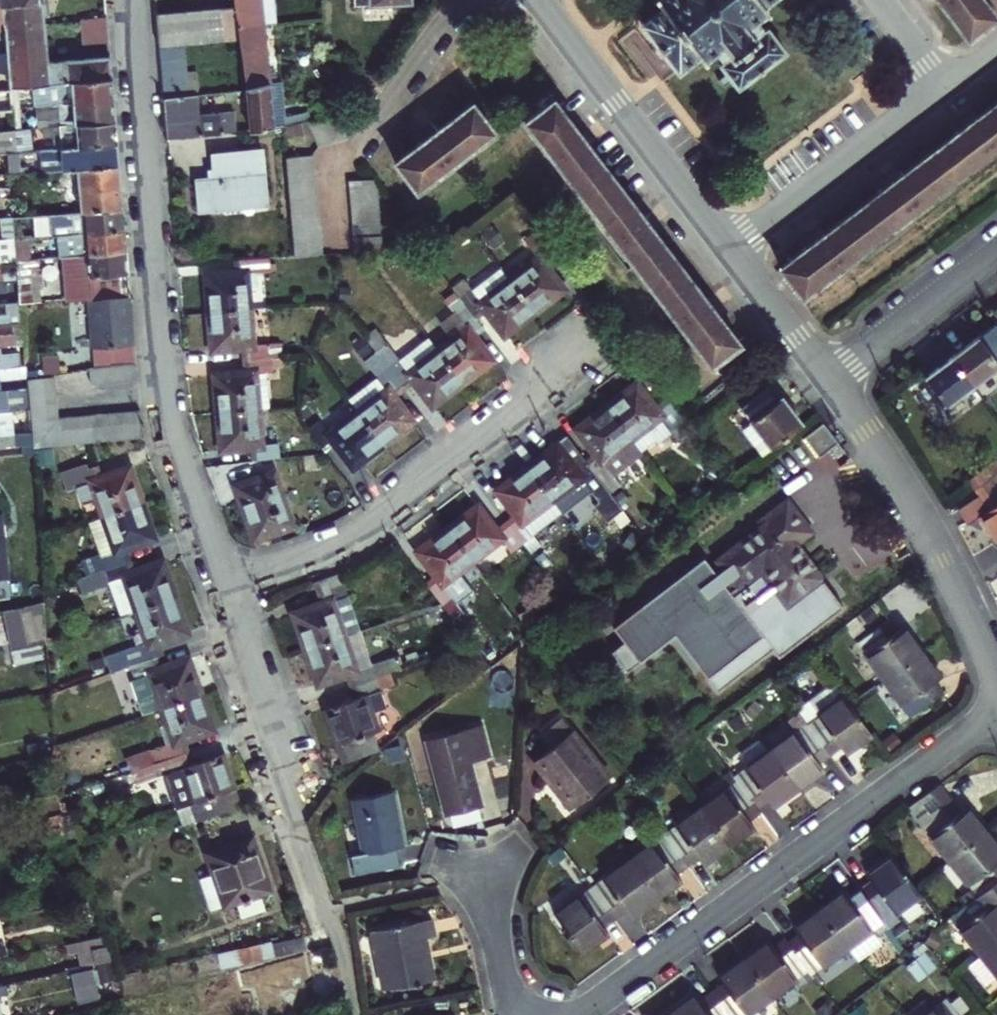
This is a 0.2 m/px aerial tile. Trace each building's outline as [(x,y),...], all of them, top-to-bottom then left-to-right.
[(43,29),(40,0),(0,0),(0,14),(2,24),(6,51),(45,48),(43,29)] [(250,136),(274,130),(260,0),(232,0),(233,3),(237,35),(250,136)] [(766,7),(775,0),(667,0),(658,7),(663,14),(643,29),(679,75),(699,60),(703,66),(717,55),(725,66),(720,70),(727,79),(721,83),(725,89),(732,84),(739,94),(789,55),(769,30),(764,33),(756,23),(770,13),(766,7)] [(972,47),(996,27),(996,20),(982,0),(937,0),(972,47)] [(223,37),(237,35),(233,3),(220,4),(223,37)] [(223,37),(220,4),(204,6),(207,38),(223,37)] [(207,38),(204,6),(187,7),(190,39),(194,39),(207,38)] [(190,39),(187,7),(170,8),(173,41),(183,40),(190,39)] [(173,41),(170,8),(162,9),(153,8),(155,42),(173,41)] [(104,25),(77,27),(80,49),(106,47),(104,25)] [(186,101),(183,40),(173,41),(155,42),(161,104),(164,103),(186,101)] [(19,90),(56,87),(110,82),(108,61),(46,65),(45,48),(6,51),(7,56),(8,75),(10,91),(19,90)] [(8,75),(7,56),(0,57),(0,76),(8,75)] [(10,94),(10,91),(8,75),(0,76),(0,95),(10,94)] [(368,98),(378,84),(370,78),(360,92),(368,98)] [(57,108),(112,103),(111,92),(110,82),(56,87),(58,99),(41,101),(42,110),(57,108)] [(12,113),(19,112),(18,101),(20,100),(19,90),(10,91),(10,94),(12,113)] [(4,115),(12,114),(12,113),(10,94),(0,95),(0,115),(4,115)] [(198,140),(195,100),(186,101),(164,103),(167,144),(198,140)] [(556,101),(527,122),(531,127),(559,106),(556,101)] [(42,132),(53,131),(113,125),(112,103),(57,108),(58,120),(41,121),(42,132)] [(476,103),(397,163),(419,192),(497,132),(476,103)] [(745,350),(559,106),(531,127),(598,215),(717,373),(745,350)] [(13,134),(21,133),(19,112),(12,113),(12,114),(13,134)] [(996,156),(996,112),(783,275),(805,304),(996,156)] [(12,114),(4,115),(6,135),(13,134),(12,114)] [(283,119),(286,128),(302,125),(299,116),(283,119)] [(319,149),(346,142),(339,116),(313,122),(319,149)] [(113,125),(53,131),(54,145),(15,148),(15,157),(19,157),(62,153),(115,148),(113,125)] [(8,158),(15,157),(15,148),(13,134),(6,135),(0,136),(0,159),(8,158)] [(115,148),(62,153),(64,174),(73,173),(117,170),(115,148)] [(217,203),(265,200),(261,154),(213,159),(214,182),(195,184),(198,217),(218,215),(217,203)] [(10,179),(21,177),(19,157),(15,157),(8,158),(10,179)] [(294,160),(301,260),(330,258),(321,158),(294,160)] [(73,173),(75,216),(121,212),(117,170),(73,173)] [(363,254),(391,252),(383,190),(377,182),(357,184),(363,254)] [(217,203),(218,215),(229,214),(266,211),(265,200),(217,203)] [(56,240),(123,234),(122,224),(121,212),(75,216),(52,218),(54,240),(56,240)] [(25,243),(23,221),(13,222),(15,243),(15,244),(25,243)] [(66,261),(125,256),(123,234),(56,240),(57,247),(64,247),(66,261)] [(559,273),(572,263),(555,240),(541,251),(548,260),(516,284),(542,320),(575,295),(559,273)] [(7,264),(16,263),(15,244),(15,243),(0,244),(0,265),(7,264)] [(15,244),(16,263),(16,264),(27,264),(25,243),(15,244)] [(55,303),(128,297),(125,256),(66,261),(66,275),(63,276),(64,291),(55,292),(55,303)] [(9,285),(18,284),(16,264),(16,263),(7,264),(9,285)] [(41,305),(38,263),(27,264),(16,264),(18,284),(20,306),(41,305)] [(204,283),(207,319),(252,314),(248,278),(258,277),(257,264),(225,266),(227,281),(204,283)] [(511,344),(542,320),(516,284),(508,273),(466,305),(485,331),(495,323),(511,344)] [(20,307),(20,306),(18,284),(9,285),(11,308),(20,307)] [(87,303),(92,352),(104,351),(106,371),(135,369),(129,299),(87,303)] [(441,355),(468,390),(499,368),(484,348),(493,341),(485,331),(466,305),(457,312),(472,332),(441,355)] [(12,330),(22,330),(20,307),(11,308),(7,308),(8,321),(0,322),(0,331),(12,330)] [(255,357),(252,314),(207,319),(211,360),(233,359),(234,366),(265,363),(265,356),(255,357)] [(14,351),(23,350),(22,330),(12,330),(14,351)] [(978,341),(956,359),(978,389),(996,374),(996,365),(978,341)] [(16,372),(25,372),(23,350),(14,351),(0,352),(0,374),(16,372)] [(104,351),(92,352),(94,373),(106,371),(104,351)] [(396,354),(383,365),(412,403),(425,393),(439,411),(468,390),(441,355),(412,376),(396,354)] [(40,359),(42,377),(54,376),(58,376),(57,357),(40,359)] [(978,389),(956,359),(930,380),(953,410),(978,389)] [(234,366),(235,382),(212,384),(215,418),(260,413),(258,381),(267,381),(265,363),(234,366)] [(362,415),(388,449),(417,428),(404,409),(412,403),(383,365),(375,370),(392,392),(362,415)] [(94,373),(88,373),(89,389),(137,384),(135,369),(106,371),(94,373)] [(17,393),(28,392),(27,379),(26,371),(25,372),(16,372),(17,393)] [(978,389),(987,402),(990,405),(996,399),(996,374),(978,389)] [(31,434),(32,447),(141,437),(139,412),(58,420),(54,376),(42,377),(27,379),(28,392),(30,414),(31,434)] [(644,388),(617,408),(645,445),(671,425),(678,434),(695,422),(675,396),(659,408),(644,388)] [(953,410),(949,413),(958,424),(987,402),(987,401),(978,389),(953,410)] [(771,458),(781,450),(811,426),(790,398),(784,403),(775,390),(750,408),(760,422),(750,430),(771,458)] [(28,392),(17,393),(19,415),(30,414),(28,392)] [(599,452),(590,460),(609,485),(618,497),(628,489),(622,481),(654,456),(645,445),(617,408),(585,432),(599,452)] [(260,413),(215,418),(218,456),(241,454),(242,460),(274,457),(273,452),(263,452),(260,413)] [(14,436),(12,415),(2,416),(0,416),(0,437),(14,436)] [(388,449),(362,415),(332,437),(325,429),(313,438),(333,463),(345,454),(359,470),(388,449)] [(823,461),(842,447),(827,427),(808,441),(823,461)] [(33,457),(32,447),(31,434),(14,436),(0,437),(0,461),(33,457)] [(574,438),(536,469),(570,515),(609,485),(590,460),(574,438)] [(274,457),(242,460),(242,468),(275,465),(274,457)] [(95,485),(107,519),(146,505),(135,471),(110,479),(105,466),(77,476),(81,490),(95,485)] [(520,511),(510,518),(530,544),(570,515),(536,469),(506,492),(520,511)] [(276,475),(236,490),(256,541),(295,526),(276,475)] [(980,495),(984,500),(994,513),(986,520),(996,536),(996,481),(980,495)] [(767,521),(770,525),(723,561),(724,561),(730,569),(723,575),(717,566),(711,558),(620,629),(647,664),(682,636),(716,680),(771,637),(737,593),(769,570),(795,604),(829,578),(803,545),(819,532),(793,500),(767,521)] [(984,500),(964,514),(973,528),(986,520),(994,513),(984,500)] [(107,519),(93,524),(106,558),(110,572),(139,561),(134,548),(158,539),(146,505),(107,519)] [(456,528),(483,564),(512,542),(519,552),(530,544),(510,518),(500,526),(486,506),(456,528)] [(427,550),(442,571),(431,579),(454,610),(465,602),(453,586),(483,564),(456,528),(427,550)] [(9,580),(5,541),(0,542),(0,581),(9,580)] [(100,553),(76,560),(85,589),(108,583),(100,553)] [(128,579),(139,612),(178,597),(167,565),(143,573),(139,561),(110,572),(114,584),(128,579)] [(717,566),(723,575),(730,569),(724,561),(717,566)] [(294,619),(306,654),(350,638),(338,602),(346,599),(339,580),(310,589),(318,610),(294,619)] [(139,612),(152,647),(142,651),(146,664),(174,654),(181,651),(177,639),(191,634),(178,597),(139,612)] [(359,635),(346,599),(338,602),(350,638),(359,635)] [(44,604),(3,614),(12,653),(47,645),(44,604)] [(867,651),(892,687),(930,660),(913,635),(907,640),(898,628),(867,651)] [(359,635),(350,638),(363,673),(371,670),(359,635)] [(350,638),(306,654),(319,689),(343,681),(346,692),(375,681),(371,670),(363,673),(350,638)] [(146,664),(163,711),(206,694),(193,660),(178,665),(174,654),(146,664)] [(949,687),(930,660),(892,687),(918,725),(950,702),(943,692),(949,687)] [(375,681),(346,692),(350,704),(327,712),(343,756),(386,740),(371,696),(379,693),(375,681)] [(872,741),(853,715),(844,702),(835,689),(797,717),(806,729),(829,762),(840,754),(845,760),(872,741)] [(163,711),(176,748),(167,751),(171,762),(199,751),(196,741),(219,732),(206,694),(163,711)] [(563,749),(548,760),(582,809),(618,784),(574,721),(554,735),(563,749)] [(769,756),(797,795),(823,776),(818,770),(829,762),(806,729),(769,756)] [(478,731),(426,750),(451,823),(486,812),(471,768),(489,761),(478,731)] [(185,773),(198,808),(239,792),(240,792),(227,758),(204,766),(199,751),(171,762),(176,777),(185,773)] [(737,787),(756,815),(769,806),(772,811),(797,795),(769,756),(733,782),(737,787)] [(748,829),(760,820),(756,815),(737,787),(700,814),(727,852),(752,834),(748,829)] [(912,813),(953,871),(991,843),(973,818),(967,823),(943,790),(912,813)] [(198,808),(194,810),(201,827),(246,811),(239,792),(198,808)] [(389,799),(352,810),(365,861),(353,865),(356,880),(401,868),(397,853),(402,852),(389,799)] [(665,839),(688,871),(697,865),(701,871),(727,852),(700,814),(665,839)] [(256,837),(212,855),(233,910),(279,892),(256,837)] [(688,871),(665,839),(629,866),(656,904),(680,886),(676,880),(688,871)] [(991,843),(953,871),(979,910),(996,897),(996,851),(991,843)] [(927,899),(900,860),(873,879),(877,884),(866,892),(888,925),(927,899)] [(656,904),(629,866),(594,891),(616,923),(625,917),(629,923),(656,904)] [(616,923),(594,891),(555,919),(582,958),(608,939),(604,932),(616,923)] [(888,925),(866,892),(856,899),(852,894),(827,912),(853,951),(861,963),(884,947),(881,941),(893,932),(888,925)] [(979,910),(963,921),(988,957),(996,951),(996,897),(979,910)] [(853,951),(827,912),(799,932),(803,936),(792,944),(813,974),(815,977),(853,951)] [(432,915),(374,926),(384,984),(432,975),(425,936),(436,934),(432,915)] [(273,932),(276,946),(310,938),(305,923),(273,932)] [(813,974),(792,944),(790,940),(778,949),(774,943),(750,960),(777,999),(813,974)] [(97,966),(98,996),(112,996),(111,947),(78,948),(79,967),(97,966)] [(975,965),(992,988),(996,985),(996,951),(988,957),(975,965)] [(750,960),(724,979),(727,984),(718,991),(735,1014),(754,1014),(777,999),(750,960)] [(77,1004),(100,998),(92,967),(70,972),(77,1004)] [(718,991),(707,1000),(702,993),(677,1011),(680,1014),(735,1014),(718,991)]
